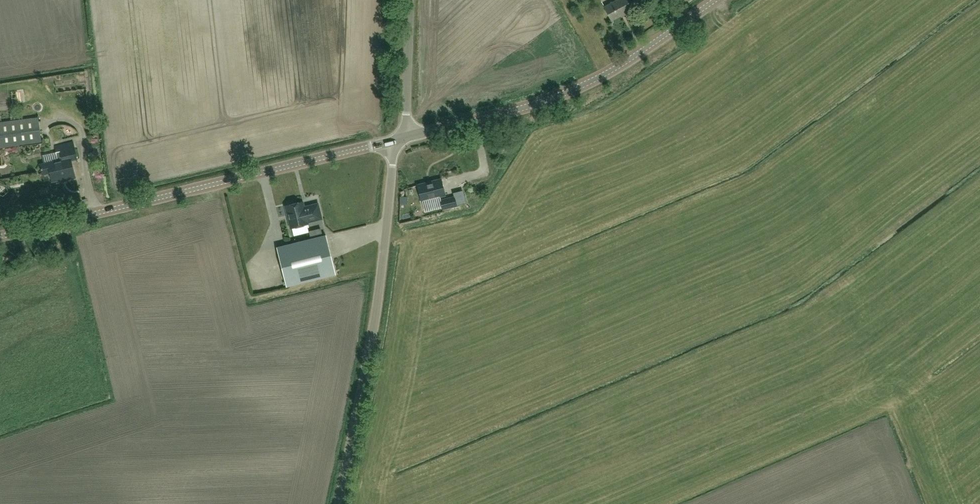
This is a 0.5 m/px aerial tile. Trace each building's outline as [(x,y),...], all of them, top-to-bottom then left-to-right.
[(632,10),(626,0),(617,0),(604,7),(611,20),(624,13),(625,14),(632,10)] [(42,142),(38,117),(0,122),(0,147),(42,142)] [(71,160),(77,159),(73,142),(55,146),(56,153),(58,160),(40,165),(43,175),(50,173),(53,181),(63,179),(64,181),(76,178),(71,160)] [(499,154),(507,151),(505,145),(497,147),(499,154)] [(422,201),(445,195),(441,179),(418,185),(422,201)] [(456,205),(454,198),(441,202),(443,208),(456,205)] [(288,205),(285,206),(291,228),(308,224),(308,222),(322,219),(318,204),(304,207),(303,202),(295,203),(294,202),(288,203),(288,205)] [(326,235),(277,247),(286,287),(336,274),(326,235)]
